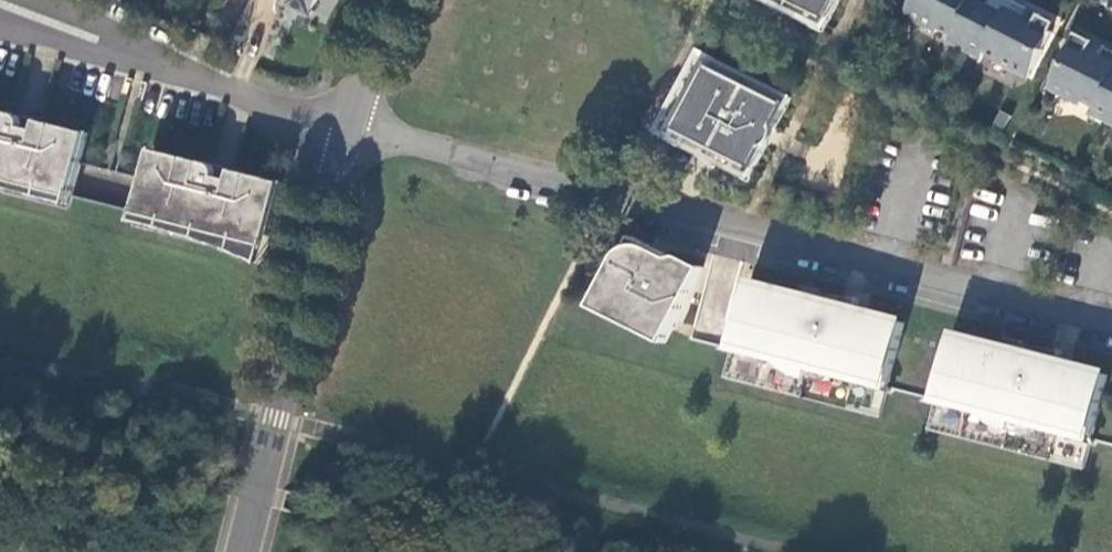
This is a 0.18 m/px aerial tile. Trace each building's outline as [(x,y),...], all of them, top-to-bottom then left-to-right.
[(292,2),(313,13),(320,0),(292,0),(292,2)] [(829,27),(842,0),(776,0),(829,27)] [(990,8),(974,0),(915,0),(906,17),(939,35),(941,32),(954,38),(952,42),(969,50),(990,8)] [(1013,19),(990,8),(969,50),(985,58),(987,54),(1000,61),(998,65),(1029,81),(1043,53),(1037,50),(1048,32),(1053,22),(1032,11),(1028,19),(1015,13),(1013,19)] [(1052,34),(1048,32),(1037,50),(1043,53),(1052,34)] [(1111,69),(1111,68),(1111,61),(1102,56),(1106,49),(1086,39),(1081,48),(1072,66),(1066,63),(1052,91),(1083,108),(1086,104),(1098,111),(1096,114),(1111,122),(1111,69)] [(1072,66),(1081,48),(1076,45),(1066,63),(1072,66)] [(663,133),(752,178),(769,145),(766,144),(773,129),(776,131),(792,99),(702,53),(663,133)] [(74,198),(85,156),(91,135),(41,122),(38,133),(25,130),(25,125),(25,122),(19,116),(0,110),(0,179),(74,198)] [(138,216),(267,249),(271,233),(284,184),(236,172),(233,183),(219,179),(219,171),(214,166),(155,151),(138,216)] [(601,302),(669,337),(705,268),(701,268),(700,271),(681,261),(677,269),(651,251),(653,247),(634,237),(601,302)] [(782,292),(751,283),(750,283),(735,342),(747,344),(745,353),(874,387),(876,378),(890,382),(906,323),(830,303),(831,294),(783,290),(782,292)] [(954,336),(951,346),(938,394),(954,397),(952,406),(1077,439),(1079,431),(1094,434),(1101,409),(1109,375),(1033,356),(1034,346),(985,342),(986,344),(954,336)]
